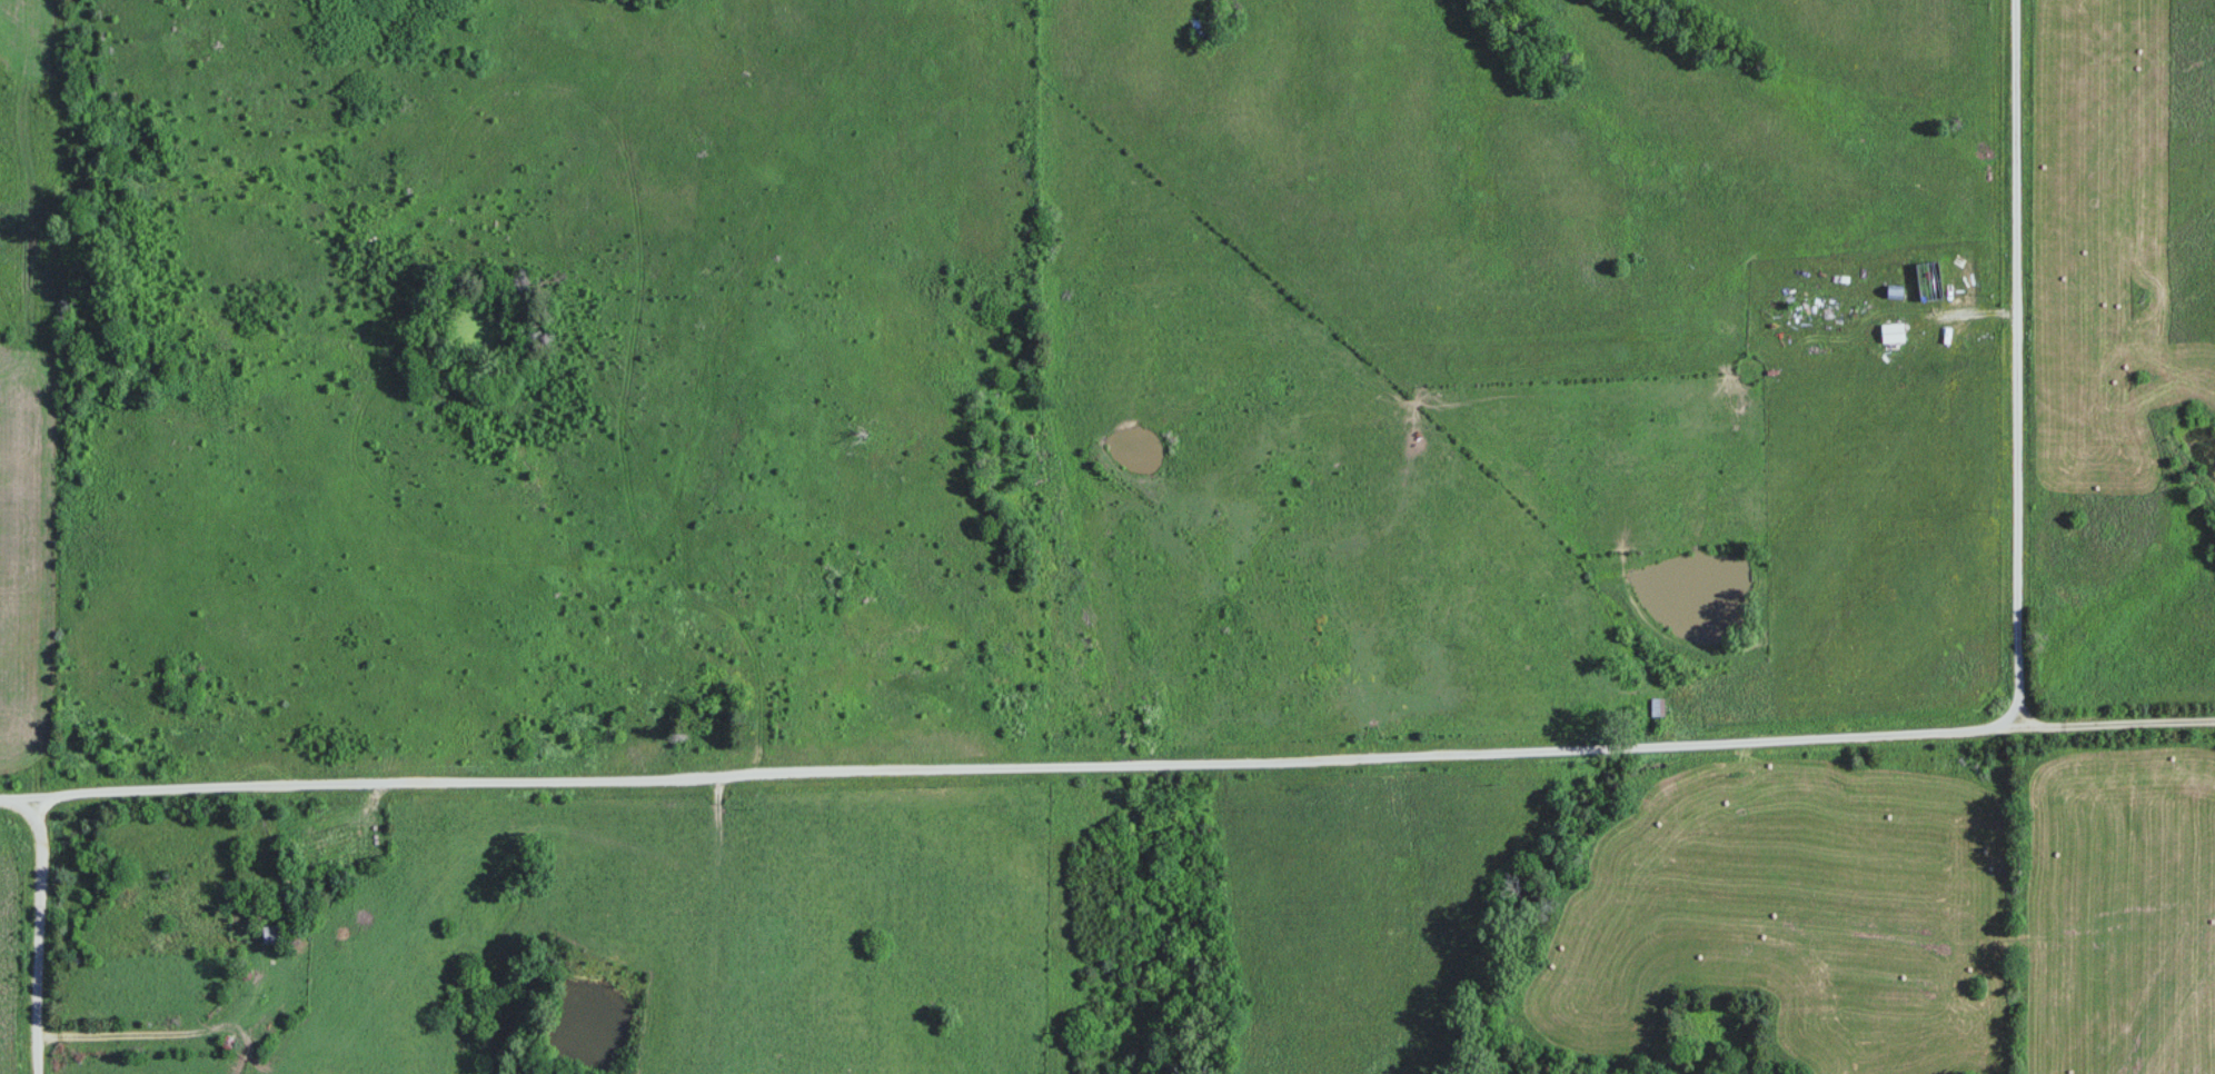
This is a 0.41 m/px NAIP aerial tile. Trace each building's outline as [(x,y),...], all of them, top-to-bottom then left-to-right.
[(1957,284),(1956,261),(1918,263),(1919,286),(1957,284)] [(1907,325),(1884,325),(1884,351),(1907,351),(1907,325)] [(1666,716),(1666,699),(1652,699),(1652,716),(1666,716)] [(286,943),(286,928),(265,928),(265,943),(286,943)]
